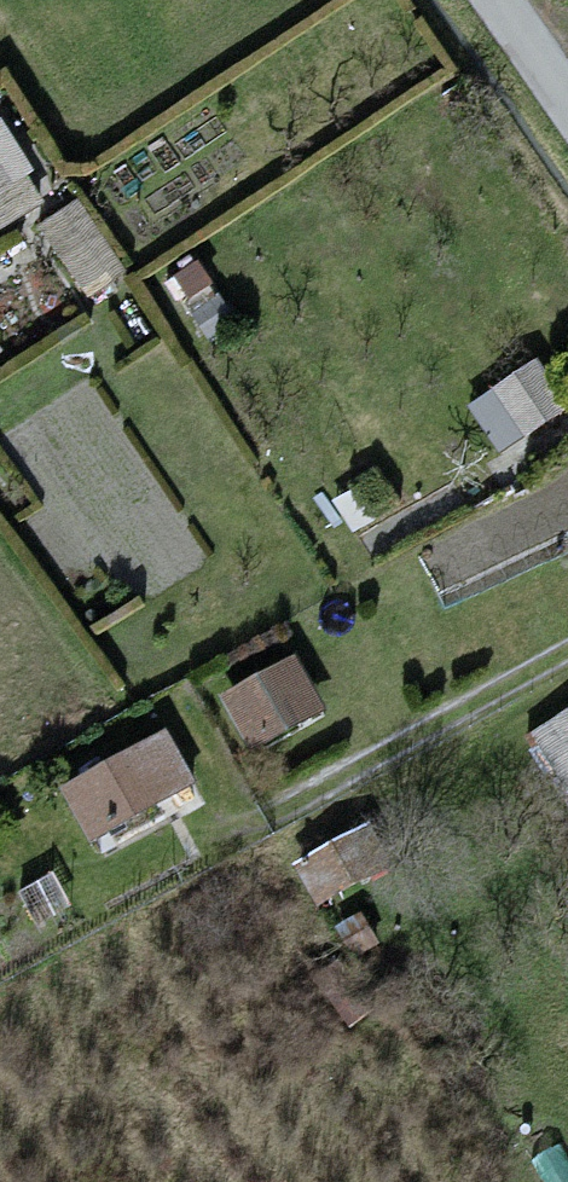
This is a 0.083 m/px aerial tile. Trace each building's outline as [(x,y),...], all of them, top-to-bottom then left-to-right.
[(0,123),(0,225),(38,200),(21,175),(31,168),(0,123)] [(120,270),(77,203),(42,226),(85,292),(120,270)] [(208,281),(196,263),(167,283),(179,301),(208,281)] [(224,297),(194,314),(211,343),(241,326),(224,297)] [(563,406),(535,364),(471,406),(499,448),(563,406)] [(319,708),(292,660),(223,698),(250,746),(319,708)] [(534,736),(567,789),(567,714),(534,736)] [(190,779),(164,733),(67,787),(93,833),(190,779)] [(386,866),(367,830),(297,867),(317,903),(386,866)] [(376,942),(358,915),(339,927),(357,954),(376,942)]
